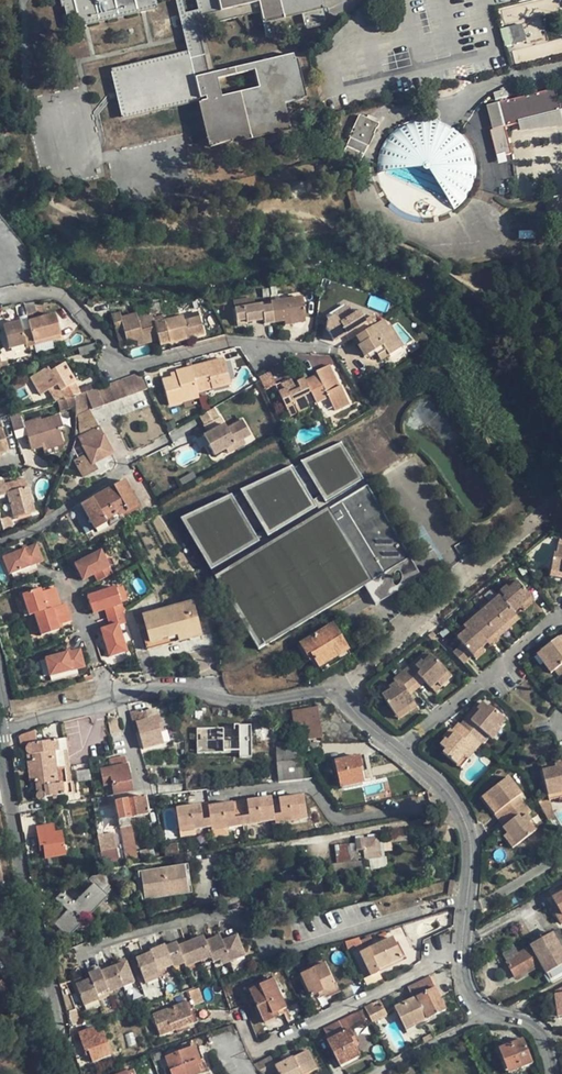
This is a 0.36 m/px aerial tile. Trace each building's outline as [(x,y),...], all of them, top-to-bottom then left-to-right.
[(69,27),(156,7),(154,0),(62,0),(69,27)] [(304,101),(293,55),(215,73),(204,25),(259,13),(265,38),(288,33),(285,19),(303,15),(306,29),(327,24),(321,0),(198,0),(201,9),(188,12),(185,0),(176,0),(189,55),(111,73),(121,117),(203,98),(204,102),(199,103),(210,147),(291,129),(285,105),(304,101)] [(501,27),(503,45),(524,42),(522,25),(501,27)] [(486,102),(497,163),(510,161),(503,121),(560,111),(561,121),(561,105),(559,106),(556,90),(486,102)] [(372,125),(376,128),(378,128),(379,125),(359,115),(349,137),(350,138),(340,161),(356,170),(368,145),(370,146),(375,135),(373,134),(369,132),(372,125)] [(381,148),(378,155),(376,163),(376,170),(377,178),(380,187),(385,197),(391,204),(401,211),(411,216),(422,218),(432,217),(439,216),(449,212),(456,207),(463,201),(467,195),(472,186),(474,178),(475,169),(474,162),(473,155),(470,147),(466,140),(461,134),(456,130),(448,125),(442,122),(436,120),(427,119),(422,120),(416,120),(408,123),(397,128),(393,132),(388,137),(384,142),(381,148)] [(270,303),(281,322),(283,321),(302,318),(305,317),(301,298),(270,303)] [(233,302),(234,310),(254,306),(252,299),(233,302)] [(26,310),(29,314),(36,313),(34,303),(24,305),(26,310)] [(254,306),(234,310),(236,322),(245,321),(246,323),(263,320),(264,325),(274,323),(270,303),(254,306)] [(270,303),(274,323),(281,322),(270,303)] [(367,329),(363,322),(357,312),(352,314),(348,307),(328,319),(325,328),(334,342),(344,336),(349,333),(352,339),(367,329)] [(46,338),(51,337),(60,334),(54,310),(31,317),(46,338)] [(113,332),(122,329),(119,319),(118,313),(109,316),(113,332)] [(134,315),(119,319),(122,329),(126,344),(135,341),(141,340),(142,345),(157,341),(151,320),(150,316),(135,320),(134,315)] [(8,343),(25,340),(22,327),(19,317),(2,321),(8,343)] [(34,341),(46,338),(31,317),(28,317),(30,325),(34,341)] [(371,317),(363,322),(367,329),(376,324),(371,317)] [(158,344),(168,342),(162,322),(161,318),(151,320),(157,341),(158,344)] [(181,318),(162,322),(168,342),(168,344),(203,335),(199,318),(182,322),(181,318)] [(303,323),(302,318),(283,321),(284,326),(303,323)] [(383,320),(376,324),(367,329),(352,339),(363,357),(374,351),(377,355),(385,350),(388,355),(402,346),(390,325),(387,327),(383,320)] [(34,341),(30,325),(22,327),(25,340),(26,343),(34,341)] [(197,392),(197,394),(231,385),(223,358),(190,367),(197,392)] [(56,385),(64,399),(75,396),(81,394),(63,363),(49,372),(56,385)] [(318,376),(306,382),(315,401),(316,403),(328,397),(335,411),(349,404),(341,387),(339,387),(329,366),(316,372),(318,376)] [(40,395),(50,389),(56,385),(49,372),(46,367),(29,377),(40,395)] [(176,376),(171,377),(162,380),(168,405),(183,401),(182,396),(197,392),(190,367),(175,371),(176,376)] [(261,382),(266,380),(272,376),(270,372),(259,378),(261,382)] [(147,390),(139,373),(82,394),(86,401),(93,411),(147,390)] [(276,385),(272,376),(266,380),(269,389),(276,385)] [(305,379),(298,382),(298,385),(295,386),(294,384),(292,380),(281,385),(284,390),(279,393),(290,416),(309,407),(307,404),(315,401),(306,382),(305,379)] [(280,383),(276,385),(279,393),(284,390),(281,385),(280,383)] [(50,389),(57,401),(64,399),(56,385),(50,389)] [(198,397),(197,394),(197,392),(182,396),(183,401),(198,397)] [(82,394),(81,394),(75,396),(76,404),(77,423),(76,439),(79,439),(87,455),(77,460),(79,465),(77,467),(83,478),(97,471),(93,464),(112,453),(90,412),(93,411),(86,401),(82,394)] [(214,409),(200,416),(205,425),(204,426),(208,434),(213,445),(208,447),(213,456),(226,449),(229,454),(246,444),(243,438),(250,435),(242,421),(227,429),(221,417),(219,418),(214,409)] [(13,430),(24,427),(22,423),(19,413),(8,416),(13,430)] [(24,427),(26,435),(31,434),(32,438),(28,439),(31,449),(42,446),(62,440),(58,428),(62,427),(58,414),(40,420),(39,418),(22,423),(24,427)] [(172,420),(164,424),(168,434),(177,429),(172,420)] [(340,433),(177,518),(257,651),(367,589),(376,603),(415,582),(422,576),(340,433)] [(203,437),(208,447),(213,445),(208,434),(203,437)] [(292,442),(288,434),(283,437),(287,445),(292,442)] [(63,444),(62,440),(42,446),(43,450),(63,444)] [(25,480),(5,485),(14,518),(34,512),(25,480)] [(123,481),(80,505),(94,530),(105,523),(104,521),(125,510),(126,512),(137,505),(123,481)] [(87,534),(94,530),(80,505),(73,509),(87,534)] [(0,518),(0,519),(3,530),(13,527),(10,516),(0,518)] [(34,542),(0,556),(7,573),(41,560),(34,542)] [(551,571),(561,573),(561,542),(559,542),(557,553),(553,553),(551,571)] [(94,574),(97,581),(113,574),(101,549),(74,563),(82,580),(94,574)] [(514,581),(506,588),(508,590),(517,583),(514,581)] [(515,613),(520,608),(531,599),(517,583),(508,590),(506,588),(498,594),(515,613)] [(107,618),(123,613),(115,587),(87,596),(93,614),(105,610),(107,618)] [(29,616),(34,614),(59,606),(54,588),(40,592),(39,588),(21,594),(29,616)] [(509,626),(518,618),(498,595),(492,600),(494,602),(491,605),(509,626)] [(534,603),(531,599),(520,608),(523,612),(534,603)] [(143,617),(151,643),(187,633),(189,639),(201,635),(193,603),(143,617)] [(499,634),(509,626),(488,603),(481,609),(483,611),(481,613),(499,634)] [(59,606),(34,614),(41,636),(59,630),(57,626),(70,622),(65,604),(59,606)] [(489,643),(498,634),(478,611),(472,616),(474,619),(471,622),(489,643)] [(123,613),(107,618),(110,626),(100,629),(109,657),(127,651),(118,624),(126,621),(123,613)] [(521,621),(518,618),(509,626),(511,629),(521,621)] [(470,622),(464,627),(467,631),(458,638),(464,644),(473,656),(482,648),(488,643),(470,622)] [(334,625),(300,645),(311,662),(315,660),(320,668),(349,651),(334,625)] [(511,629),(509,626),(499,634),(501,637),(511,629)] [(455,635),(458,638),(467,631),(464,627),(455,635)] [(444,631),(439,635),(442,639),(447,635),(444,631)] [(147,650),(189,639),(187,633),(151,643),(146,644),(147,650)] [(491,646),(501,637),(498,634),(489,643),(491,646)] [(558,637),(539,652),(553,671),(557,668),(561,675),(561,643),(558,637)] [(464,664),(473,656),(464,644),(459,648),(453,653),(464,664)] [(485,652),(482,648),(473,656),(476,659),(485,652)] [(79,649),(43,658),(48,677),(84,667),(79,649)] [(549,673),(553,671),(539,652),(535,655),(549,673)] [(428,654),(421,661),(423,664),(430,656),(428,654)] [(423,680),(426,683),(431,688),(446,672),(430,656),(423,664),(421,661),(417,665),(422,670),(418,675),(419,676),(423,680)] [(414,663),(403,672),(415,687),(423,680),(419,676),(418,675),(422,670),(417,665),(414,663)] [(408,692),(415,687),(403,672),(393,680),(396,684),(400,689),(404,686),(408,692)] [(450,676),(446,672),(431,688),(435,692),(450,676)] [(418,690),(426,683),(423,680),(415,687),(418,690)] [(411,696),(408,692),(404,686),(400,689),(396,684),(389,689),(391,691),(383,698),(396,716),(408,707),(406,705),(414,700),(411,696)] [(411,696),(418,690),(415,687),(408,692),(411,696)] [(381,695),(383,698),(391,691),(389,689),(381,695)] [(418,705),(414,700),(406,705),(408,707),(396,716),(399,719),(418,705)] [(490,739),(500,728),(506,721),(493,708),(490,711),(485,707),(479,713),(482,715),(474,723),(487,735),(490,739)] [(155,709),(142,711),(145,721),(136,723),(138,731),(143,750),(163,744),(160,734),(164,733),(157,710),(155,709)] [(316,709),(293,713),(298,741),(321,737),(316,709)] [(476,710),(469,718),(472,721),(474,723),(482,715),(479,713),(476,710)] [(142,711),(130,713),(133,724),(136,723),(145,721),(142,711)] [(118,719),(107,716),(109,733),(120,731),(118,719)] [(462,725),(465,728),(472,721),(469,718),(462,725)] [(275,720),(274,720),(295,743),(296,743),(275,720)] [(481,742),(487,735),(474,723),(472,721),(465,728),(481,742)] [(511,726),(506,721),(500,728),(505,733),(511,726)] [(252,756),(251,724),(234,724),(234,727),(198,728),(198,752),(239,751),(239,756),(252,756)] [(465,728),(461,725),(455,732),(458,735),(465,728)] [(471,748),(478,740),(465,728),(458,735),(471,748)] [(505,733),(500,728),(490,739),(495,744),(505,733)] [(445,738),(448,742),(450,743),(458,735),(455,732),(453,730),(445,738)] [(20,746),(27,745),(26,746),(24,749),(25,752),(27,754),(29,756),(31,756),(31,762),(26,762),(29,782),(34,781),(36,794),(35,797),(36,800),(37,800),(40,801),(41,800),(42,798),(61,795),(62,803),(76,801),(75,794),(73,794),(66,739),(50,741),(33,743),(32,735),(23,736),(19,739),(20,746)] [(458,769),(475,751),(471,748),(458,735),(450,743),(448,742),(443,747),(448,751),(444,756),(458,769)] [(484,745),(490,739),(487,735),(481,742),(484,745)] [(475,751),(477,752),(483,745),(478,740),(471,748),(475,751)] [(277,763),(279,782),(303,780),(300,761),(306,761),(302,754),(295,743),(276,744),(277,763)] [(308,761),(303,754),(298,746),(296,743),(295,743),(302,754),(306,761),(308,761)] [(309,746),(310,747),(310,754),(319,754),(319,746),(309,746)] [(359,747),(347,749),(349,756),(360,754),(359,747)] [(459,770),(477,752),(475,751),(458,769),(459,770)] [(360,756),(335,762),(341,788),(364,783),(361,768),(362,768),(360,756)] [(109,761),(110,768),(125,765),(123,758),(109,761)] [(543,772),(561,768),(561,764),(557,765),(557,763),(542,766),(543,772)] [(111,784),(129,781),(126,765),(125,765),(110,768),(99,770),(101,779),(109,778),(111,784)] [(543,772),(549,796),(561,793),(561,768),(543,772)] [(102,786),(111,784),(109,778),(101,779),(102,786)] [(131,791),(129,781),(111,784),(113,795),(131,791)] [(507,781),(500,786),(505,792),(512,787),(507,781)] [(496,816),(498,815),(518,800),(520,798),(512,787),(505,792),(500,786),(483,799),(496,816)] [(147,814),(144,796),(126,799),(130,818),(147,814)] [(304,796),(272,801),(275,821),(276,824),(307,819),(304,796)] [(247,801),(240,802),(243,826),(275,821),(272,801),(272,798),(247,802),(247,801)] [(130,818),(126,799),(114,801),(124,853),(120,854),(121,862),(125,861),(125,862),(136,860),(130,826),(129,826),(127,818),(130,818)] [(479,802),(497,825),(503,821),(498,815),(496,816),(483,799),(479,802)] [(498,815),(503,821),(523,806),(518,800),(498,815)] [(554,819),(550,801),(545,802),(542,803),(539,804),(548,822),(554,819)] [(233,804),(209,807),(208,807),(212,830),(243,826),(240,802),(233,803),(233,804)] [(213,837),(212,830),(208,807),(209,807),(208,804),(201,805),(176,809),(179,833),(208,829),(209,838),(213,837)] [(529,814),(523,806),(503,821),(507,826),(517,819),(519,822),(526,817),(529,814)] [(163,824),(177,822),(175,807),(162,809),(163,824)] [(528,824),(530,822),(526,817),(519,822),(517,819),(507,826),(504,828),(509,834),(508,836),(516,847),(535,833),(528,824)] [(501,831),(504,828),(507,826),(503,821),(497,825),(501,831)] [(537,831),(530,822),(528,824),(535,833),(537,831)] [(35,828),(38,846),(42,845),(43,851),(44,859),(64,856),(60,833),(53,834),(51,825),(35,828)] [(514,848),(516,847),(508,836),(509,834),(504,828),(501,831),(514,848)] [(106,834),(98,836),(97,836),(100,852),(110,850),(106,834)] [(356,841),(357,845),(359,861),(374,859),(371,839),(356,841)] [(341,867),(353,866),(359,865),(359,861),(357,845),(339,847),(340,858),(341,867)] [(182,863),(159,867),(159,871),(181,867),(185,889),(186,889),(182,863)] [(355,877),(353,866),(341,867),(338,868),(340,879),(355,877)] [(159,871),(159,867),(135,871),(140,901),(164,896),(163,893),(185,889),(181,867),(159,871)] [(60,906),(56,911),(61,916),(53,924),(64,935),(94,905),(102,915),(108,909),(99,900),(103,895),(99,891),(105,885),(103,876),(90,879),(87,882),(84,879),(66,897),(61,892),(54,900),(60,906)] [(558,909),(561,915),(561,893),(552,899),(558,908),(558,909)] [(519,955),(506,963),(515,978),(541,963),(542,966),(546,974),(561,965),(561,950),(553,933),(530,946),(531,946),(532,948),(519,955)] [(236,936),(228,939),(228,941),(222,943),(226,956),(228,962),(244,956),(236,936)] [(209,957),(205,945),(204,943),(202,937),(192,941),(199,961),(209,957)] [(222,943),(221,941),(220,938),(212,941),(212,943),(205,945),(209,957),(212,962),(218,960),(226,956),(222,943)] [(357,938),(344,942),(349,952),(361,948),(357,938)] [(393,939),(360,954),(371,976),(379,972),(378,970),(402,958),(393,939)] [(199,961),(192,941),(185,944),(186,946),(178,949),(184,963),(185,966),(199,961)] [(177,946),(176,943),(164,947),(171,966),(172,968),(184,963),(178,949),(177,946)] [(164,946),(157,948),(158,951),(151,953),(157,971),(171,966),(164,947),(164,946)] [(531,946),(518,953),(519,955),(532,948),(531,946)] [(502,955),(506,963),(519,955),(518,953),(515,947),(502,955)] [(143,952),(137,954),(139,960),(145,958),(144,956),(143,952)] [(159,974),(157,971),(151,953),(144,956),(145,958),(139,960),(145,979),(159,974)] [(220,965),(228,962),(226,956),(218,960),(220,965)] [(145,979),(139,960),(137,961),(144,979),(145,979)] [(517,980),(542,966),(541,963),(515,978),(517,980)] [(134,983),(127,964),(120,966),(116,968),(117,970),(124,987),(134,983)] [(311,997),(318,994),(322,992),(324,996),(336,990),(324,964),(301,976),(311,997)] [(110,972),(109,971),(101,973),(108,992),(109,993),(124,987),(117,970),(110,972)] [(96,996),(108,992),(101,973),(101,972),(89,976),(91,981),(96,996)] [(429,978),(408,988),(413,999),(394,1008),(405,1030),(445,1010),(429,978)] [(0,980),(0,1000),(1,1003),(10,999),(2,979),(0,980)] [(249,991),(262,1019),(277,1012),(286,1008),(273,980),(249,991)] [(96,996),(91,981),(83,984),(84,986),(77,988),(84,1007),(98,1001),(96,996)] [(203,1003),(198,988),(188,991),(193,1006),(203,1003)] [(379,1001),(365,1008),(372,1023),(387,1015),(384,1010),(386,1009),(383,1004),(382,1005),(379,1001)] [(193,1023),(186,1003),(153,1015),(160,1036),(193,1023)] [(364,1009),(343,1019),(349,1030),(364,1023),(365,1025),(371,1022),(364,1009)] [(279,1017),(277,1012),(262,1019),(264,1024),(279,1017)] [(359,1057),(355,1048),(353,1044),(356,1042),(349,1030),(343,1019),(323,1029),(329,1040),(327,1041),(340,1067),(359,1057)] [(78,1034),(85,1052),(88,1050),(90,1055),(92,1062),(111,1056),(103,1034),(96,1036),(93,1028),(78,1034)] [(523,1038),(499,1047),(509,1071),(533,1061),(523,1038)] [(200,1060),(195,1047),(165,1058),(171,1073),(200,1073),(198,1067),(196,1062),(200,1060)] [(253,1065),(258,1072),(260,1073),(307,1073),(308,1073),(316,1070),(307,1051),(291,1059),(288,1053),(280,1057),(283,1063),(276,1067),(270,1056),(253,1065)]
